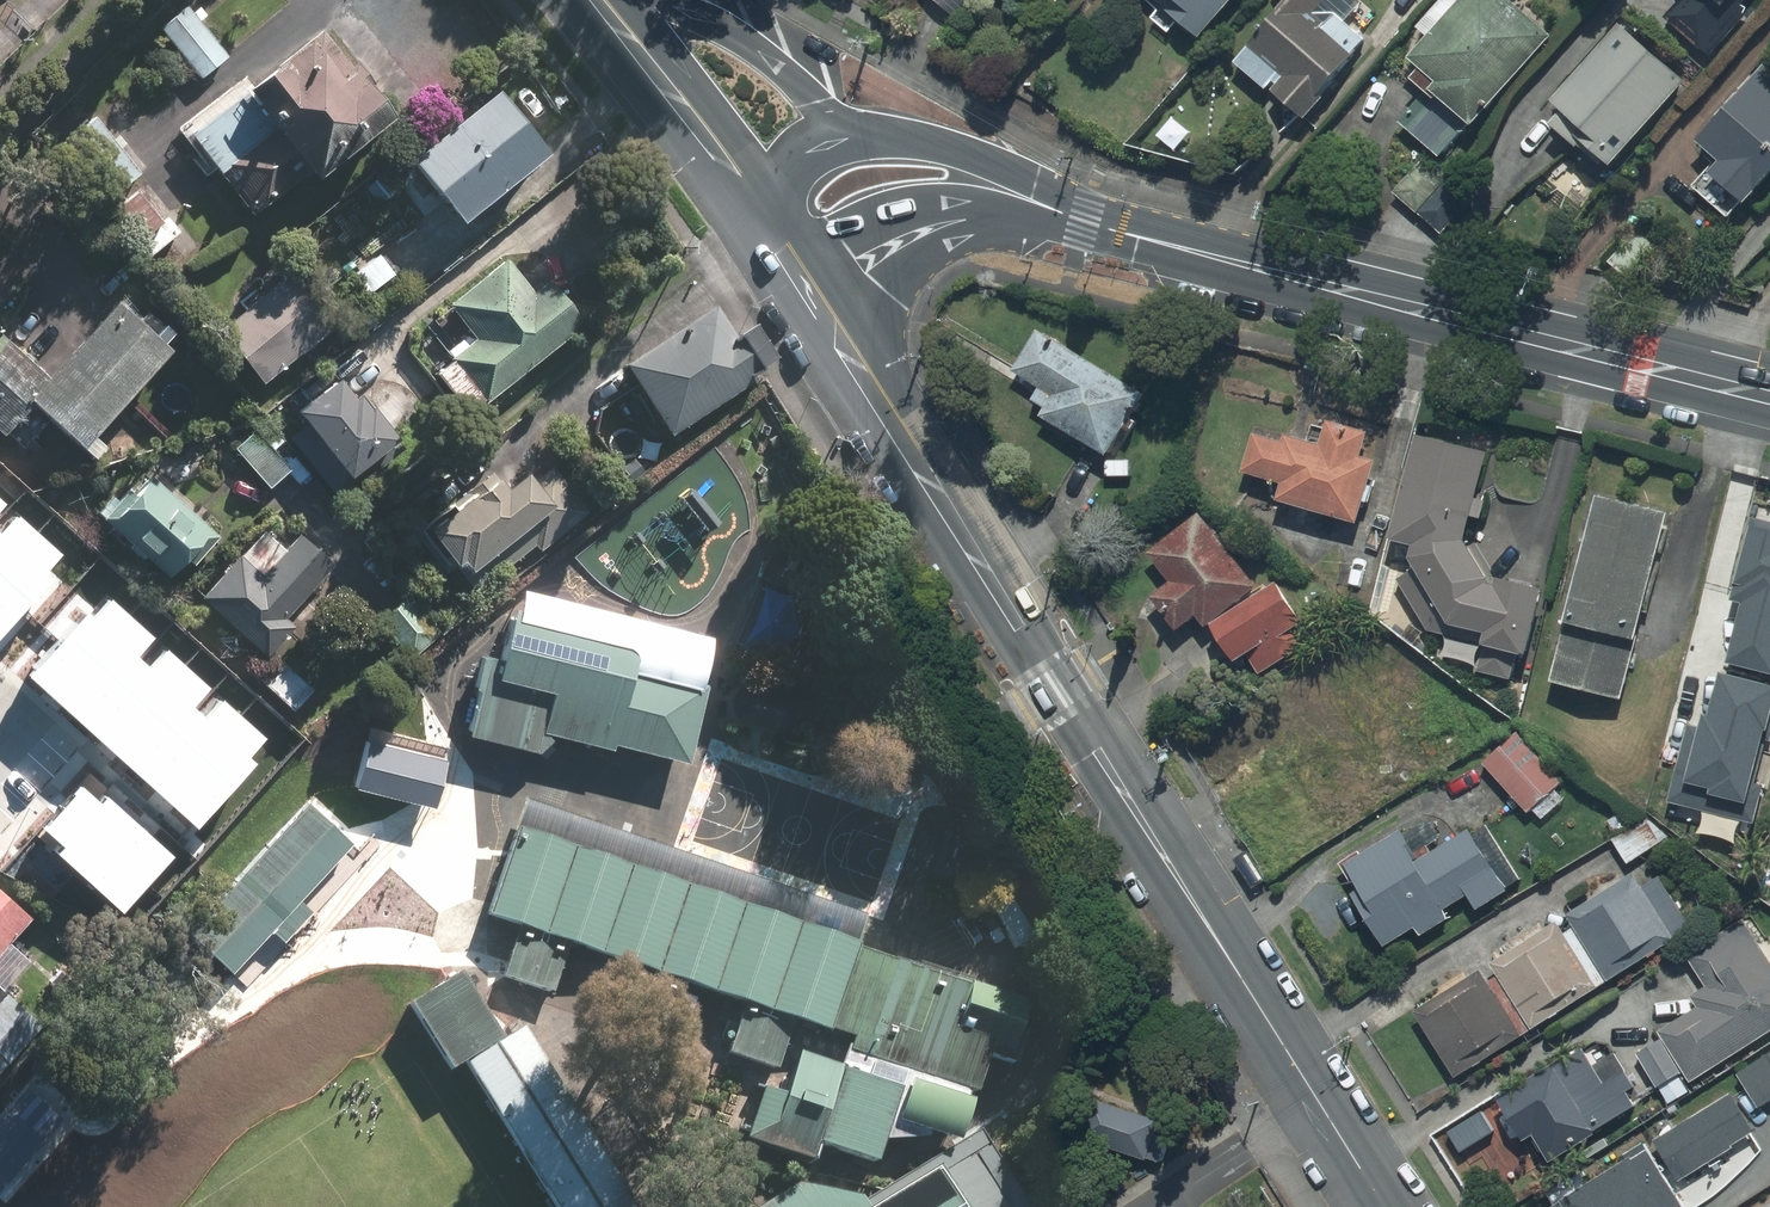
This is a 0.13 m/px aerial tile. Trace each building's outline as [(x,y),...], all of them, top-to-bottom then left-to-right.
[(959,16),(974,0),(941,0),(959,16)] [(1185,17),(1181,21),(1205,42),(1241,0),(1165,0),(1185,17)] [(1364,0),(1291,0),(1291,1),(1257,43),(1295,74),(1279,93),(1315,122),(1335,96),(1332,94),(1376,39),(1350,17),(1364,0)] [(1435,34),(1416,55),(1431,68),(1424,76),(1482,125),(1559,35),(1519,0),(1451,0),(1427,27),(1435,34)] [(1670,16),(1710,51),(1717,58),(1758,11),(1751,4),(1754,0),(1684,0),(1670,16)] [(230,55),(189,3),(161,25),(201,77),(230,55)] [(1607,138),(1600,147),(1621,165),(1694,81),(1626,22),(1561,98),(1607,138)] [(353,65),(324,27),(240,91),(270,130),(210,174),(249,225),(396,114),(373,83),(376,81),(360,60),(353,65)] [(1769,65),(1705,141),(1709,145),(1702,152),(1717,165),(1699,185),(1736,219),(1752,201),(1763,208),(1769,199),(1769,66),(1769,65)] [(466,220),(552,150),(500,87),(414,157),(466,220)] [(142,170),(97,114),(66,139),(112,195),(142,170)] [(1596,190),(1562,159),(1537,186),(1571,217),(1596,190)] [(165,222),(139,190),(112,211),(138,244),(165,222)] [(1639,232),(1611,261),(1633,283),(1661,254),(1639,232)] [(471,413),(585,322),(550,279),(536,290),(509,256),(450,304),(477,338),(453,357),(454,360),(438,373),(471,413)] [(333,328),(292,273),(221,326),(261,381),(333,328)] [(97,434),(175,348),(121,298),(49,376),(30,397),(36,402),(97,457),(108,445),(97,434)] [(764,370),(716,301),(627,362),(674,431),(764,370)] [(1116,458),(1133,429),(1138,433),(1144,423),(1153,429),(1164,412),(1149,403),(1154,395),(1042,327),(1009,382),(1029,394),(1035,383),(1046,390),(1041,399),(1054,407),(1048,417),(1116,458)] [(7,433),(36,402),(30,397),(49,376),(0,331),(0,427),(7,433)] [(310,419),(290,435),(338,497),(404,446),(396,436),(399,434),(375,403),(372,405),(362,391),(356,395),(342,377),(301,408),(310,419)] [(1291,485),(1286,506),(1368,525),(1384,460),(1369,457),(1375,432),(1335,423),(1330,443),(1293,435),(1292,438),(1261,431),(1251,475),(1291,485)] [(257,427),(235,447),(271,487),(293,467),(257,427)] [(1496,504),(1489,485),(1497,451),(1423,434),(1400,538),(1423,544),(1420,559),(1404,582),(1434,634),(1490,647),(1483,672),(1531,681),(1554,586),(1513,579),(1513,570),(1493,568),(1478,538),(1480,519),(1491,522),(1496,504)] [(541,550),(591,510),(554,464),(536,478),(529,469),(509,485),(501,475),(499,476),(494,470),(471,487),(475,492),(430,527),(454,557),(452,558),(476,589),(536,543),(541,550)] [(221,534),(153,473),(136,492),(131,488),(121,499),(115,494),(100,511),(135,543),(131,547),(143,557),(147,553),(172,576),(189,557),(195,563),(221,534)] [(1677,512),(1605,495),(1559,682),(1631,700),(1677,512)] [(1175,583),(1158,598),(1187,631),(1204,617),(1213,627),(1265,583),(1204,511),(1152,555),(1175,583)] [(59,580),(48,570),(63,555),(21,517),(4,535),(0,532),(0,643),(59,580)] [(289,616),(335,562),(300,532),(287,547),(266,529),(244,554),(242,552),(202,598),(268,655),(296,622),(289,616)] [(1311,615),(1286,580),(1221,626),(1246,661),(1311,615)] [(105,589),(29,670),(200,828),(259,764),(250,756),(266,739),(225,701),(208,720),(194,707),(211,688),(170,650),(152,669),(137,656),(156,637),(105,589)] [(710,636),(520,589),(515,608),(510,607),(496,655),(482,654),(464,734),(534,752),(554,736),(609,748),(611,743),(685,762),(705,685),(698,683),(710,636)] [(413,658),(442,632),(409,594),(379,620),(413,658)] [(1709,677),(1699,720),(1769,736),(1769,635),(1753,631),(1750,642),(1700,630),(1690,672),(1709,677)] [(285,661),(265,682),(295,709),(314,688),(285,661)] [(1535,814),(1538,811),(1547,821),(1571,799),(1562,789),(1569,782),(1521,730),(1486,763),(1535,814)] [(452,759),(373,742),(362,792),(441,809),(452,759)] [(172,858),(108,801),(103,806),(86,790),(48,832),(67,849),(61,855),(124,912),(172,858)] [(234,972),(351,844),(308,804),(190,932),(234,972)] [(1018,997),(506,807),(468,908),(980,1098),(1018,997)] [(1437,819),(1410,836),(1406,829),(1348,864),(1376,911),(1372,913),(1393,948),(1424,929),(1429,937),(1459,918),(1457,914),(1454,910),(1476,897),(1483,909),(1514,890),(1514,889),(1527,881),(1493,825),(1478,833),(1475,828),(1451,843),(1437,819)] [(1660,846),(1644,825),(1619,845),(1635,866),(1660,846)] [(1665,875),(1648,887),(1639,874),(1578,914),(1619,976),(1680,936),(1678,934),(1696,922),(1665,875)] [(33,914),(0,885),(0,952),(33,914)] [(1500,961),(1544,1029),(1608,987),(1564,919),(1500,961)] [(1672,1036),(1643,1055),(1671,1099),(1700,1081),(1769,1037),(1769,949),(1755,926),(1697,963),(1710,985),(1694,995),(1701,1006),(1666,1028),(1672,1036)] [(569,947),(519,929),(503,973),(553,991),(569,947)] [(503,1037),(460,970),(412,1001),(455,1068),(503,1037)] [(1422,1012),(1463,1075),(1529,1033),(1488,970),(1422,1012)] [(680,988),(634,971),(621,1006),(667,1023),(680,988)] [(8,991),(0,1000),(0,1051),(8,1058),(41,1020),(8,991)] [(794,1031),(743,1012),(729,1050),(780,1069),(794,1031)] [(527,1025),(470,1061),(564,1206),(644,1206),(527,1025)] [(1507,1097),(1533,1141),(1541,1137),(1555,1160),(1632,1114),(1644,1107),(1636,1093),(1645,1087),(1623,1051),(1602,1064),(1592,1047),(1507,1097)] [(901,1077),(846,1056),(816,1136),(871,1156),(901,1077)] [(1743,1073),(1766,1108),(1769,1105),(1769,1056),(1743,1073)] [(970,1100),(908,1077),(892,1119),(955,1142),(970,1100)] [(1737,1092),(1662,1139),(1689,1181),(1763,1134),(1737,1092)] [(1089,1096),(1075,1137),(1144,1160),(1158,1119),(1089,1096)] [(982,1134),(926,1169),(863,1206),(1026,1206),(982,1134)] [(1555,1206),(1692,1206),(1658,1150),(1597,1186),(1587,1169),(1547,1193),(1555,1206)] [(753,1206),(862,1206),(856,1193),(792,1182),(753,1206)]
